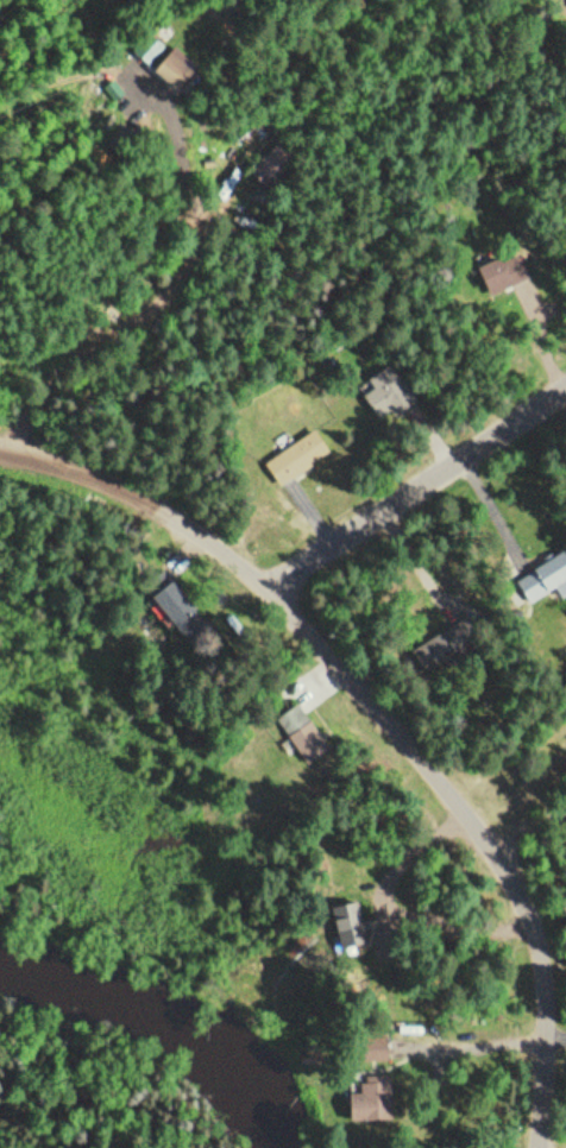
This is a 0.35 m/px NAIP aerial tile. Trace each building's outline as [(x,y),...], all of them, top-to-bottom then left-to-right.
[(206,71),(179,49),(163,68),(191,90),(206,71)] [(243,137),(257,151),(277,131),(262,117),(243,137)] [(147,123),(117,132),(123,153),(153,145),(147,123)] [(263,190),(298,155),(282,138),(247,173),(263,190)] [(528,283),(524,256),(488,260),(491,288),(528,283)] [(388,423),(421,402),(397,364),(364,384),(388,423)] [(269,461),(284,485),(335,453),(320,429),(269,461)] [(565,582),(565,553),(543,563),(553,587),(565,582)] [(218,625),(184,583),(165,598),(198,641),(218,625)] [(335,748),(302,705),(281,720),(314,764),(335,748)] [(339,907),(342,938),(368,936),(365,904),(339,907)] [(399,1120),(397,1077),(355,1078),(357,1121),(399,1120)]
